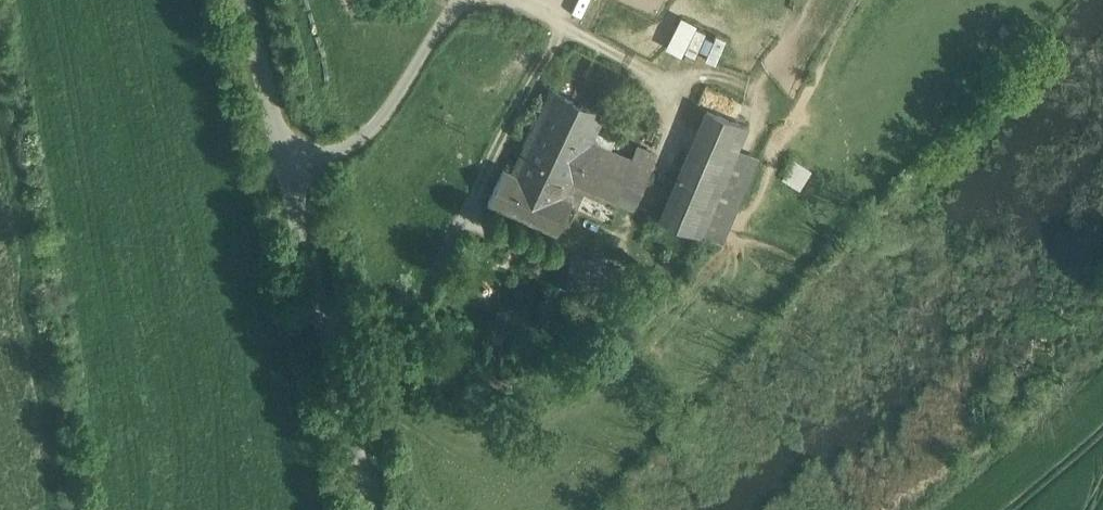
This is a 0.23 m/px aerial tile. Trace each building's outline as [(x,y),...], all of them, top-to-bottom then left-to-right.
[(686,10),(672,38),(719,60),(732,31),(686,10)] [(603,109),(552,85),(538,114),(590,136),(603,109)] [(707,104),(661,211),(701,228),(738,142),(747,121),(707,104)] [(590,136),(538,114),(522,148),(574,170),(590,136)] [(652,163),(590,136),(574,170),(575,170),(573,174),(635,200),(652,163)] [(738,142),(701,228),(720,237),(757,150),(738,142)] [(574,170),(522,148),(513,167),(504,163),(488,196),(557,227),(572,194),(565,191),(573,174),(575,170),(574,170)] [(787,175),(805,183),(814,162),(796,154),(787,175)] [(619,264),(575,249),(566,275),(610,291),(619,264)]
